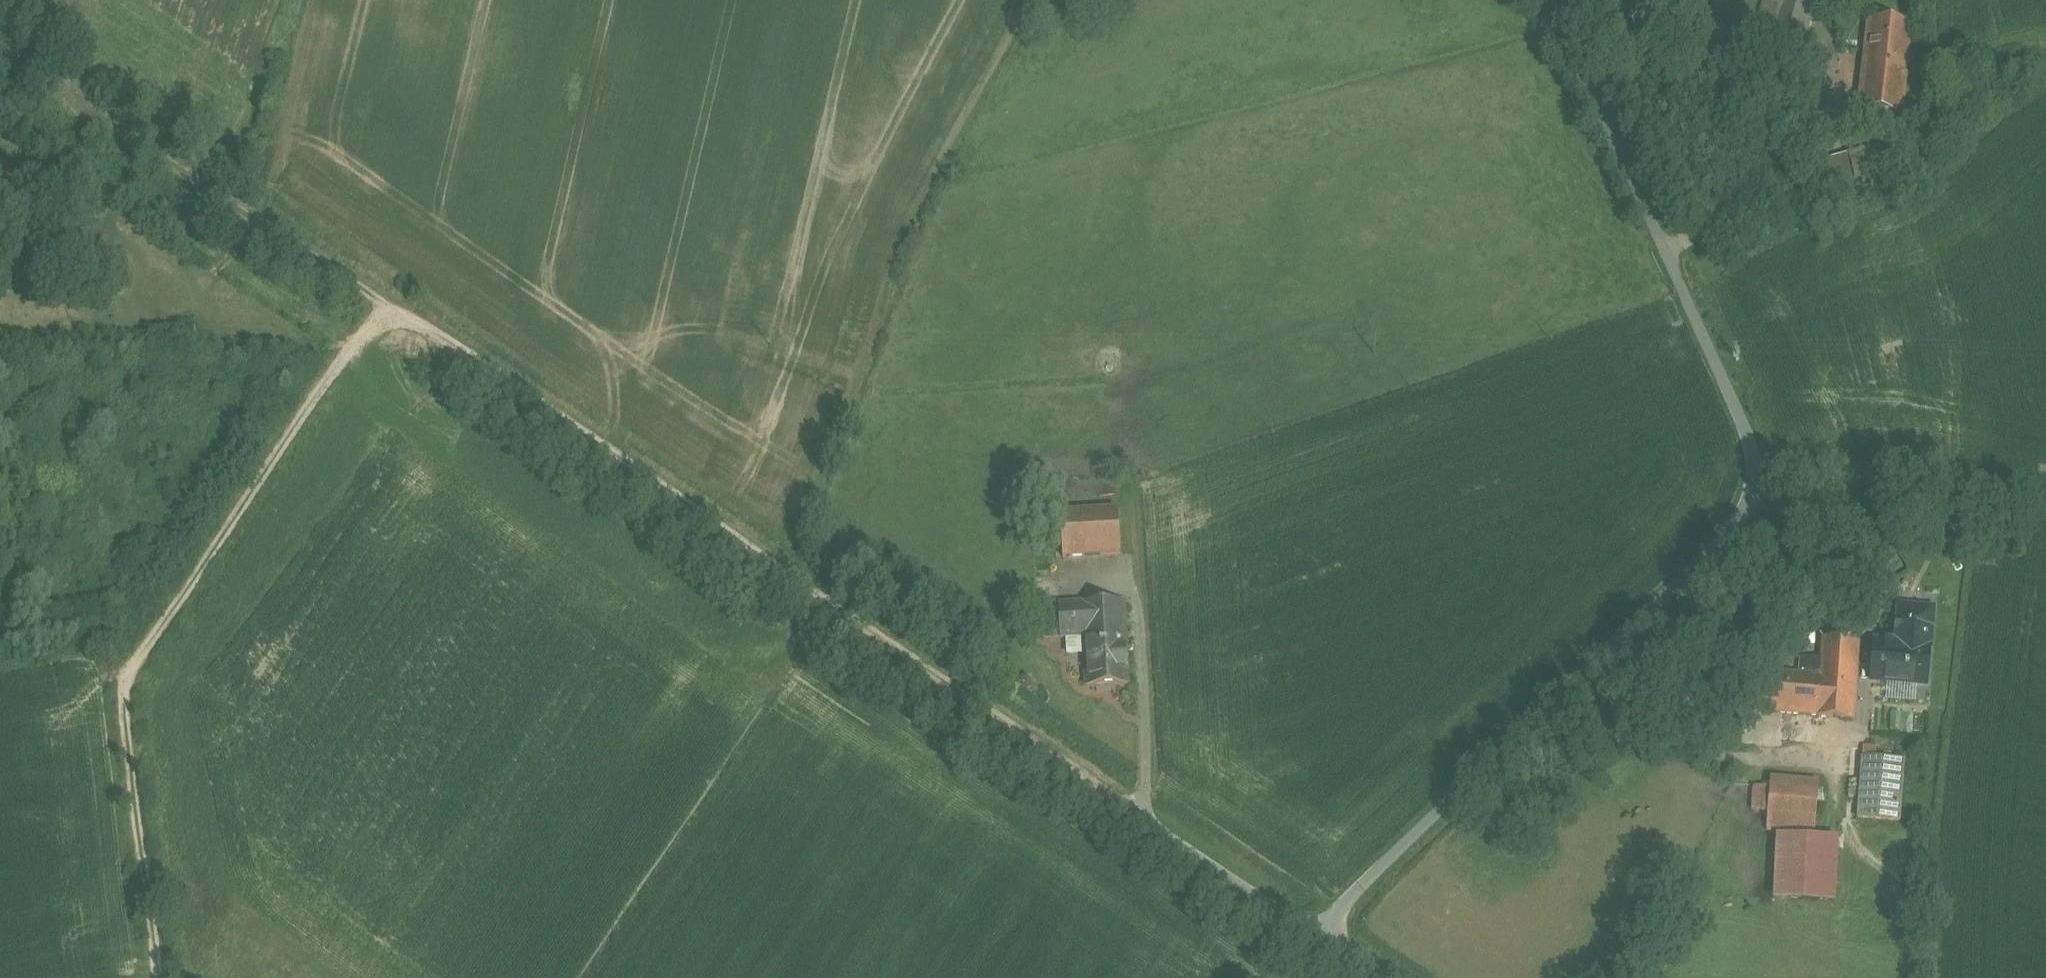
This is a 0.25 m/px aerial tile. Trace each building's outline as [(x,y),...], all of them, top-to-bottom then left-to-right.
[(1808,0),(1765,0),(1746,54),(1792,71),(1816,3),(1808,0)] [(1912,24),(1870,19),(1860,111),(1902,115),(1912,24)] [(1849,155),(1824,162),(1825,166),(1830,187),(1855,180),(1849,155)] [(1119,510),(1060,514),(1063,558),(1121,554),(1119,510)] [(1123,606),(1059,610),(1060,637),(1085,636),(1088,687),(1128,685),(1125,633),(1124,633),(1123,606)] [(1897,644),(1875,643),(1872,681),(1927,686),(1933,611),(1900,608),(1897,644)] [(1859,642),(1824,639),(1821,676),(1766,672),(1763,713),(1818,717),(1818,718),(1853,721),(1859,642)] [(1904,762),(1863,758),(1858,819),(1899,823),(1904,762)] [(1771,779),(1770,788),(1768,812),(1767,829),(1815,833),(1819,783),(1771,779)] [(1770,788),(1754,787),(1753,811),(1768,812),(1770,788)] [(1838,843),(1778,840),(1775,900),(1835,903),(1838,843)]
